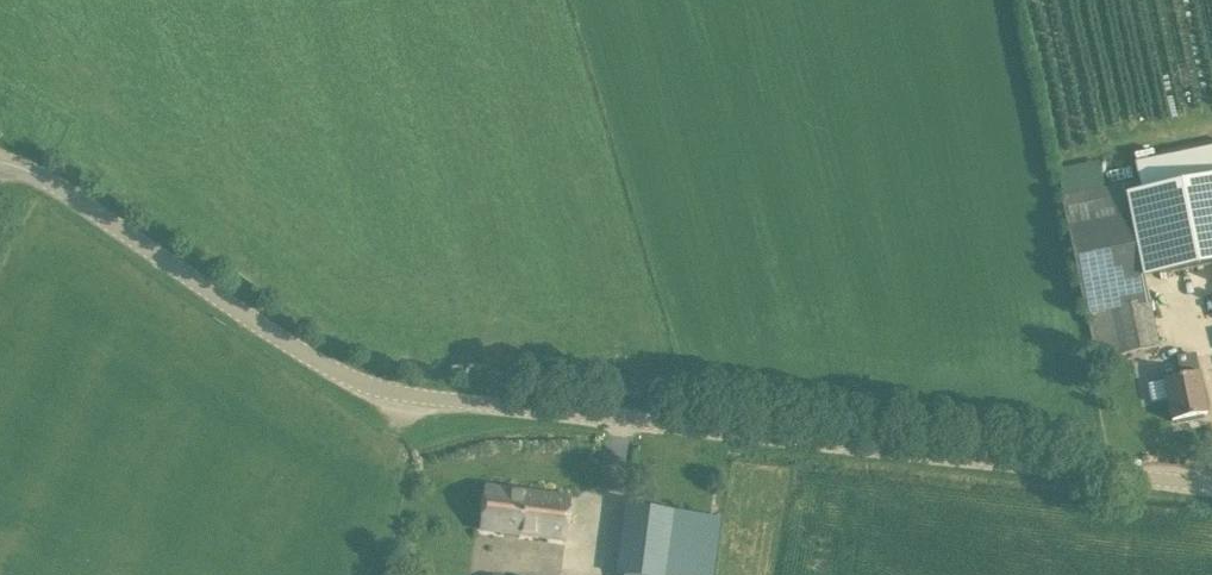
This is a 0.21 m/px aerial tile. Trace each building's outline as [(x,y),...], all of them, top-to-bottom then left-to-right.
[(1211,264),(1211,179),(1141,194),(1139,186),(1107,192),(1107,191),(1062,201),(1087,314),(1096,361),(1158,348),(1144,279),(1211,264)] [(1189,419),(1208,414),(1199,372),(1195,355),(1179,359),(1183,376),(1163,381),(1173,422),(1178,421),(1179,425),(1190,423),(1189,419)] [(566,541),(572,498),(486,487),(481,529),(566,541)] [(721,518),(634,507),(625,574),(713,574),(721,518)]
